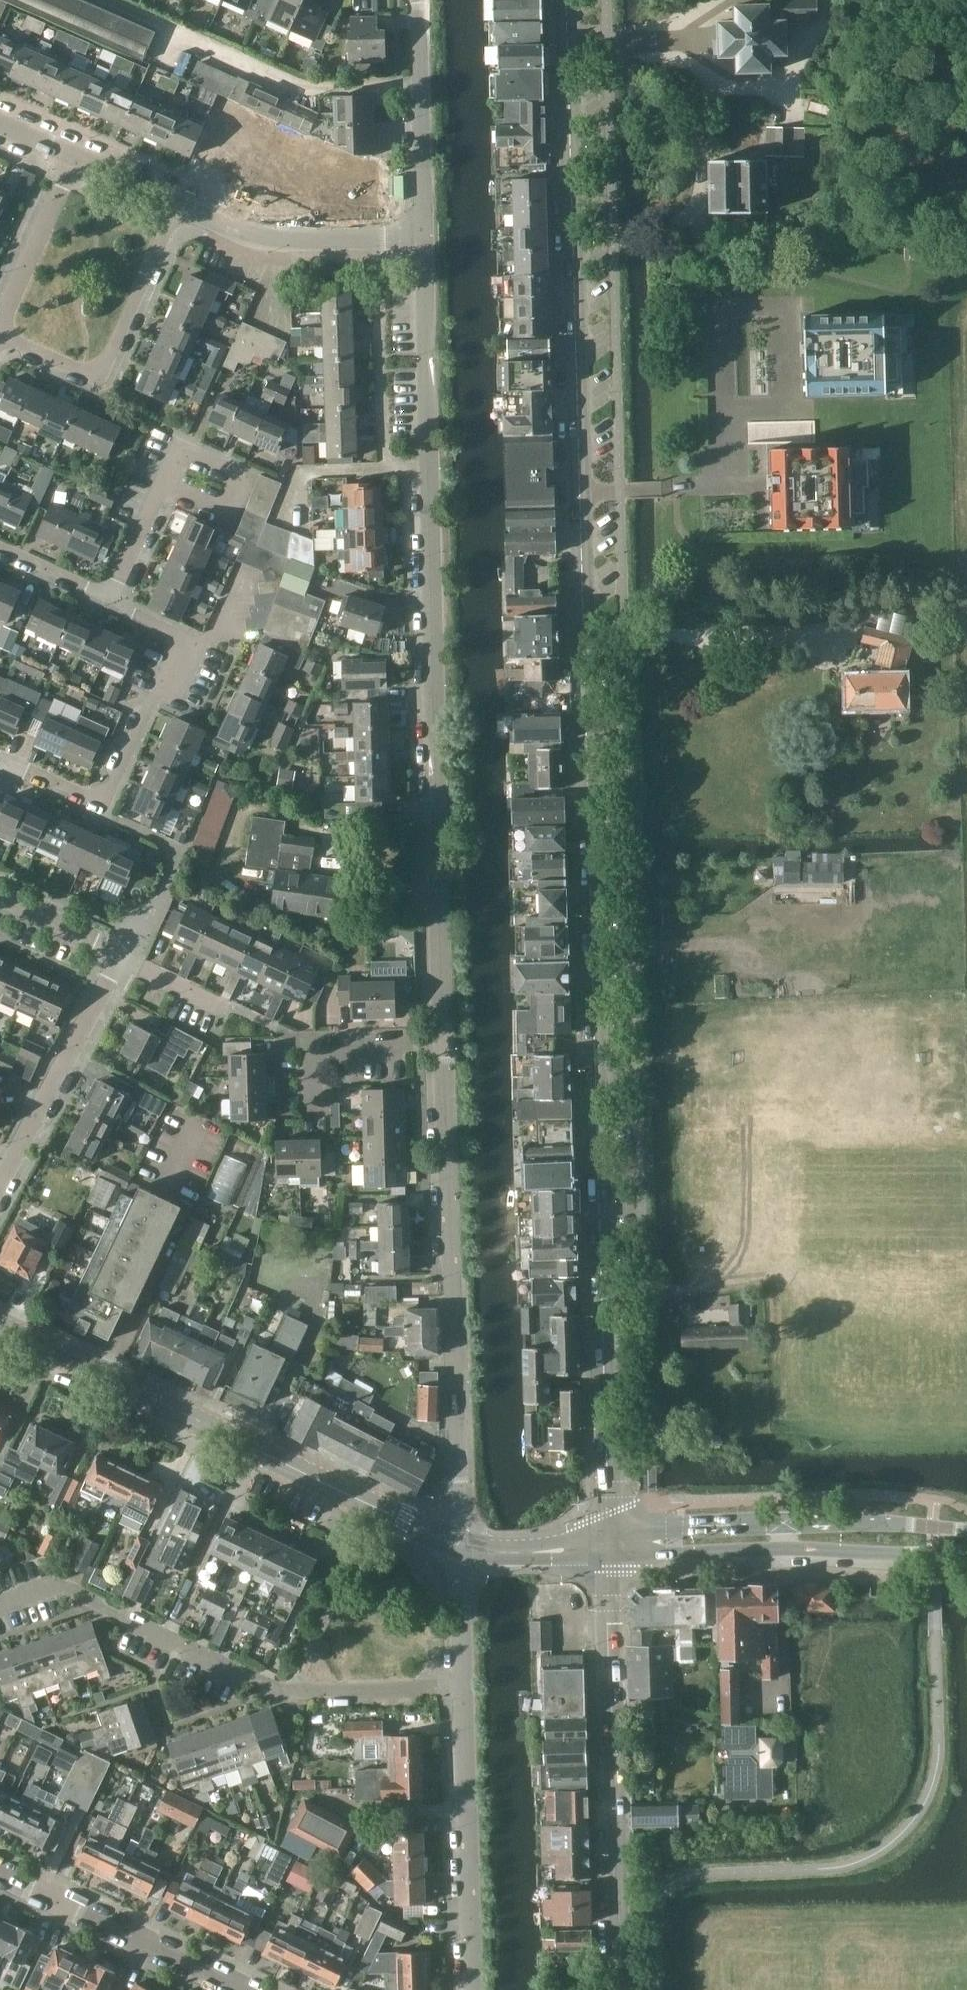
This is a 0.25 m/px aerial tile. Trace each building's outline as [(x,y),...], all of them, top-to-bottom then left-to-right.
[(38,0),(6,0),(32,12),(38,0)] [(81,0),(38,0),(32,12),(69,28),(81,0)] [(118,15),(84,0),(81,0),(69,28),(105,44),(118,15)] [(263,0),(223,0),(246,11),(244,16),(254,20),(263,0)] [(275,0),(274,0),(263,0),(254,20),(265,25),(267,20),(291,31),(304,0),(275,0)] [(322,52),(333,27),(323,23),(327,13),(320,10),(321,7),(304,0),(291,31),(315,41),(312,47),(322,52)] [(542,18),(542,0),(491,0),(491,14),(491,19),(492,19),(542,18)] [(786,21),(818,20),(818,0),(767,0),(768,6),(735,7),(735,22),(719,23),(719,27),(715,28),(715,53),(721,53),(721,57),(737,56),(737,72),(771,71),(770,64),(783,63),(782,54),(787,54),(786,21)] [(30,30),(35,19),(26,15),(21,26),(30,30)] [(142,61),(155,31),(118,15),(105,44),(142,61)] [(377,36),(377,18),(351,18),(351,31),(349,31),(349,62),(386,62),(385,36),(377,36)] [(543,43),(542,18),(492,19),(491,19),(492,46),(493,46),(497,45),(544,45),(544,43),(543,43)] [(39,34),(44,23),(35,19),(30,30),(39,34)] [(24,43),(18,40),(3,34),(0,40),(0,71),(10,76),(24,43)] [(76,50),(81,39),(72,35),(67,46),(76,50)] [(47,53),(51,43),(41,39),(36,48),(24,43),(10,76),(32,85),(47,53)] [(85,54),(90,43),(81,39),(76,50),(85,54)] [(497,66),(544,66),(544,45),(497,45),(497,66)] [(54,95),(67,66),(61,64),(62,60),(47,53),(32,85),(54,95)] [(115,83),(121,70),(126,59),(115,54),(104,79),(91,73),(89,76),(76,105),(99,115),(114,83),(115,83)] [(128,74),(134,62),(126,59),(121,70),(128,74)] [(76,105),(89,76),(83,73),(84,70),(68,63),(67,66),(54,95),(76,105)] [(199,63),(190,82),(205,88),(216,93),(218,94),(223,96),(254,110),(255,108),(264,89),(239,78),(239,79),(237,78),(234,77),(217,70),(217,71),(199,63)] [(495,100),(505,100),(544,98),(543,68),(544,68),(544,66),(497,66),(497,73),(494,73),(495,100)] [(165,90),(170,79),(161,75),(156,86),(165,90)] [(174,94),(179,83),(170,79),(165,90),(174,94)] [(128,89),(115,83),(114,83),(99,115),(121,125),(135,93),(138,88),(130,85),(128,89)] [(212,103),(216,93),(205,88),(200,100),(209,104),(210,102),(212,103)] [(255,108),(254,110),(279,121),(280,119),(288,100),(282,97),(264,89),(255,108)] [(143,135),(156,106),(150,103),(151,100),(135,93),(121,125),(143,135)] [(332,125),(371,124),(371,96),(362,96),(336,96),(336,111),(331,111),(332,118),(327,119),(327,125),(332,125)] [(374,163),(224,98),(200,153),(321,205),(322,201),(329,203),(332,195),(342,199),(343,212),(374,211),(374,163)] [(546,170),(544,117),(544,98),(505,100),(505,118),(497,119),(497,125),(495,125),(496,141),(496,167),(497,167),(509,167),(509,164),(531,163),(532,170),(546,170)] [(310,132),(316,119),(318,112),(304,107),(288,100),(280,119),(310,132)] [(172,109),(157,103),(156,106),(143,135),(165,145),(180,112),(182,107),(174,104),(172,109)] [(189,155),(202,126),(195,123),(196,120),(180,112),(165,145),(189,155)] [(327,125),(327,119),(316,119),(310,132),(316,135),(358,156),(371,155),(371,124),(332,125),(327,125)] [(803,156),(802,127),(764,127),(765,156),(803,156)] [(711,213),(765,212),(765,159),(711,159),(711,213)] [(503,204),(546,202),(545,178),(514,179),(514,194),(502,194),(503,204)] [(26,198),(31,188),(19,182),(14,193),(26,198)] [(10,194),(0,189),(0,215),(10,194)] [(546,226),(546,202),(503,204),(503,213),(514,213),(515,227),(546,226)] [(504,251),(547,250),(546,226),(515,227),(515,242),(504,242),(504,251)] [(548,274),(547,250),(504,251),(504,261),(516,261),(516,275),(548,274)] [(237,283),(209,270),(204,282),(188,275),(178,298),(208,311),(212,300),(217,302),(225,299),(228,293),(232,294),(237,283)] [(515,297),(548,296),(548,274),(516,275),(502,275),(502,281),(515,284),(515,297)] [(323,312),(351,311),(350,286),(322,287),(323,312)] [(516,317),(549,316),(548,296),(515,297),(503,298),(503,303),(515,306),(516,317)] [(198,333),(208,311),(178,298),(168,320),(198,333)] [(352,335),(351,311),(323,312),(323,327),(302,328),(301,324),(290,325),(291,337),(352,335)] [(213,313),(209,323),(222,328),(226,319),(213,313)] [(886,324),(886,313),(807,315),(809,396),(816,396),(888,394),(888,377),(899,376),(899,352),(902,352),(902,324),(886,324)] [(549,316),(516,317),(501,317),(499,318),(499,326),(501,326),(513,326),(513,337),(549,335),(549,316)] [(227,346),(198,333),(168,320),(158,343),(188,356),(194,343),(212,351),(207,361),(219,366),(227,346)] [(243,349),(253,327),(242,322),(233,344),(243,349)] [(254,354),(264,332),(253,327),(243,349),(254,354)] [(266,359),(275,337),(264,332),(254,354),(266,359)] [(353,359),(352,335),(291,337),(291,349),(324,348),(324,360),(353,359)] [(502,357),(508,357),(550,355),(549,335),(513,337),(507,337),(508,349),(502,349),(502,357)] [(277,364),(287,342),(275,337),(266,359),(277,364)] [(178,379),(188,356),(158,343),(148,366),(178,379)] [(249,367),(254,354),(243,349),(233,344),(223,366),(234,371),(238,362),(249,367)] [(503,391),(551,389),(550,355),(508,357),(509,372),(503,372),(502,372),(503,391)] [(206,391),(216,369),(194,359),(190,369),(201,374),(196,387),(206,391)] [(325,384),(353,383),(353,359),(324,360),(325,384)] [(168,402),(178,379),(148,366),(138,389),(168,402)] [(278,452),(289,427),(277,421),(290,392),(296,379),(286,374),(280,387),(255,442),(278,452)] [(303,385),(318,384),(318,376),(303,376),(303,385)] [(33,389),(10,379),(0,402),(0,407),(21,416),(33,389)] [(206,391),(196,387),(184,381),(179,392),(192,397),(193,394),(203,398),(206,391)] [(255,442),(280,387),(269,382),(261,401),(248,395),(243,406),(232,431),(255,442)] [(353,383),(325,384),(318,384),(303,385),(303,395),(325,394),(326,408),(354,408),(353,383)] [(42,426),(54,398),(33,389),(21,416),(42,426)] [(504,436),(552,433),(551,389),(503,391),(504,436)] [(230,434),(232,431),(243,406),(220,396),(209,421),(218,425),(217,428),(230,434)] [(64,436),(76,408),(54,398),(42,426),(64,436)] [(85,445),(98,418),(76,408),(64,436),(85,445)] [(327,432),(355,432),(354,408),(326,408),(327,432)] [(108,455),(120,428),(98,418),(85,445),(108,455)] [(304,433),(320,433),(319,424),(304,424),(304,433)] [(13,431),(0,426),(0,440),(7,444),(13,431)] [(355,432),(327,432),(320,433),(304,433),(304,443),(327,442),(328,463),(351,463),(351,457),(356,457),(355,432)] [(506,507),(554,505),(552,486),(552,478),(552,433),(504,436),(506,507)] [(29,456),(33,447),(21,442),(17,451),(29,456)] [(17,452),(6,447),(0,460),(0,463),(10,468),(17,452)] [(851,460),(850,450),(818,451),(769,452),(771,531),(853,529),(852,512),(863,512),(862,481),(868,481),(867,460),(851,460)] [(276,496),(281,484),(260,474),(255,487),(276,496)] [(32,496),(3,483),(0,491),(0,518),(18,526),(32,496)] [(371,488),(371,483),(343,484),(344,506),(382,505),(381,487),(371,488)] [(110,506),(116,495),(93,486),(88,497),(110,506)] [(271,508),(276,496),(255,487),(250,499),(271,508)] [(82,508),(87,497),(77,492),(72,503),(82,508)] [(327,496),(312,496),(312,508),(329,508),(328,496),(327,496)] [(267,520),(271,508),(250,499),(245,511),(267,520)] [(65,548),(79,517),(50,504),(36,534),(65,548)] [(345,528),(382,527),(382,505),(344,506),(345,528)] [(507,529),(554,527),(554,507),(554,505),(506,507),(507,529)] [(262,532),(267,520),(245,511),(240,523),(262,532)] [(210,552),(220,529),(191,515),(180,538),(210,552)] [(94,561),(108,530),(79,517),(65,548),(94,561)] [(257,543),(262,532),(240,523),(235,534),(257,543)] [(273,550),(278,527),(267,523),(259,544),(260,544),(273,550)] [(287,556),(289,531),(278,527),(273,550),(283,555),(287,556)] [(383,547),(382,527),(345,528),(336,528),(336,538),(345,538),(346,548),(383,547)] [(507,555),(527,554),(555,553),(554,527),(507,529),(505,529),(506,555),(507,555)] [(250,566),(260,544),(259,544),(257,543),(235,534),(227,530),(223,541),(242,549),(237,560),(250,566)] [(300,563),(301,535),(289,531),(287,556),(290,558),(300,563)] [(314,569),(313,540),(301,535),(300,563),(314,569)] [(199,575),(210,552),(180,538),(170,561),(199,575)] [(283,555),(273,550),(260,544),(250,566),(263,571),(283,555)] [(384,576),(383,547),(346,548),(347,570),(369,570),(370,576),(384,576)] [(508,590),(521,590),(520,582),(523,582),(522,563),(524,563),(527,554),(507,555),(506,555),(507,590),(508,590)] [(224,570),(229,561),(216,555),(212,565),(224,570)] [(265,583),(282,580),(290,558),(287,556),(283,555),(263,571),(265,583)] [(304,655),(318,619),(325,601),(304,593),(314,569),(300,563),(290,558),(282,580),(278,592),(273,604),(269,616),(265,628),(263,633),(304,655)] [(189,597),(199,575),(170,561),(159,584),(189,597)] [(214,593),(218,583),(206,578),(201,587),(214,593)] [(260,595),(278,592),(282,580),(265,583),(258,584),(260,595)] [(20,593),(0,584),(0,617),(7,620),(20,593)] [(178,621),(189,597),(159,584),(149,607),(178,621)] [(540,589),(521,590),(508,590),(507,590),(508,615),(509,615),(516,615),(557,614),(556,594),(552,594),(552,591),(540,591),(540,589)] [(256,608),(273,604),(278,592),(260,595),(254,596),(256,608)] [(384,606),(350,596),(350,598),(344,596),(338,616),(344,617),(341,626),(375,636),(384,606)] [(204,616),(208,606),(195,600),(191,610),(204,616)] [(37,632),(48,607),(37,602),(26,627),(37,632)] [(252,619),(269,616),(273,604),(256,608),(250,609),(252,619)] [(58,643),(71,616),(49,606),(48,607),(37,632),(36,633),(58,643)] [(925,644),(929,629),(903,622),(904,618),(879,612),(874,631),(864,628),(860,642),(886,648),(879,676),(846,677),(847,709),(905,707),(904,673),(911,640),(925,644)] [(509,658),(525,658),(558,657),(557,614),(516,615),(517,629),(515,629),(515,639),(510,639),(509,639),(509,658)] [(80,653),(93,626),(71,616),(58,643),(80,653)] [(248,631),(265,628),(269,616),(252,619),(246,620),(248,631)] [(101,667),(103,663),(115,636),(93,626),(80,653),(79,657),(101,667)] [(15,640),(0,633),(0,634),(0,647),(10,652),(15,640)] [(125,673),(137,646),(115,636),(103,663),(125,673)] [(275,682),(286,657),(261,646),(250,670),(275,682)] [(27,673),(32,662),(17,656),(12,666),(27,673)] [(558,658),(510,660),(511,685),(554,684),(554,679),(559,679),(558,658)] [(322,678),(326,667),(309,659),(304,670),(322,678)] [(363,663),(363,659),(342,659),(343,687),(338,687),(338,696),(368,695),(367,686),(387,686),(387,662),(363,663)] [(264,706),(273,686),(275,682),(250,670),(243,686),(239,695),(264,706)] [(30,725),(44,696),(6,680),(1,692),(0,693),(0,728),(15,735),(21,721),(30,725)] [(554,684),(511,685),(511,710),(559,709),(559,689),(554,689),(554,684)] [(110,685),(104,699),(113,703),(119,688),(110,685)] [(252,731),(264,706),(239,695),(227,719),(252,731)] [(298,718),(304,706),(287,698),(282,710),(298,718)] [(355,728),(387,727),(386,702),(355,703),(355,728)] [(348,703),(335,704),(335,712),(348,712),(348,703)] [(63,756),(81,716),(64,708),(60,718),(40,709),(26,739),(63,756)] [(559,742),(559,713),(515,714),(515,731),(511,731),(511,744),(508,744),(508,753),(514,753),(528,753),(561,752),(561,742),(559,742)] [(91,769),(105,738),(109,729),(81,716),(63,756),(91,769)] [(194,754),(204,731),(175,717),(164,741),(194,754)] [(241,755),(252,731),(227,719),(219,737),(212,734),(208,742),(220,747),(220,746),(241,755)] [(287,741),(293,728),(278,721),(271,734),(287,741)] [(356,752),(388,751),(387,727),(355,728),(356,752)] [(350,728),(336,728),(336,737),(350,737),(350,728)] [(283,750),(287,741),(271,734),(267,743),(283,750)] [(217,764),(194,754),(164,741),(154,763),(184,776),(189,764),(196,767),(196,766),(212,773),(217,764)] [(388,751),(356,752),(335,752),(335,762),(356,761),(357,776),(388,775),(388,751)] [(516,799),(534,799),(533,789),(562,788),(561,752),(528,753),(529,784),(515,785),(512,785),(512,800),(516,799)] [(174,799),(184,776),(154,763),(144,786),(174,799)] [(290,792),(293,772),(277,770),(274,789),(290,792)] [(389,800),(388,775),(357,776),(335,776),(336,786),(357,786),(357,788),(353,791),(353,798),(357,801),(389,800)] [(203,797),(208,787),(189,779),(185,789),(203,797)] [(208,866),(237,788),(218,781),(194,843),(188,858),(208,866)] [(198,810),(174,799),(144,786),(134,809),(163,822),(170,807),(194,818),(198,810)] [(7,796),(2,806),(0,804),(0,838),(12,843),(15,836),(31,800),(25,797),(22,803),(7,796)] [(516,827),(525,827),(564,826),(564,822),(563,799),(563,798),(534,799),(516,799),(512,800),(513,827),(516,827)] [(37,845),(51,816),(35,809),(37,803),(31,800),(15,836),(37,845)] [(66,823),(51,816),(37,845),(59,855),(75,820),(69,817),(66,823)] [(310,874),(315,839),(284,834),(286,821),(254,817),(247,866),(310,874)] [(81,865),(94,835),(79,828),(81,822),(75,820),(59,855),(81,865)] [(565,854),(564,827),(525,828),(525,833),(520,833),(520,844),(517,844),(518,855),(526,854),(526,858),(533,859),(533,854),(565,854)] [(110,842),(94,835),(81,865),(103,875),(119,840),(112,837),(110,842)] [(126,885),(139,855),(123,848),(126,842),(119,840),(103,875),(126,885)] [(143,861),(160,868),(154,846),(151,844),(143,861)] [(799,885),(799,862),(797,862),(797,852),(790,852),(790,862),(787,862),(787,857),(774,857),(775,885),(787,885),(787,884),(792,884),(792,885),(799,885)] [(518,889),(566,888),(565,854),(533,855),(533,868),(525,868),(525,875),(520,875),(520,881),(518,882),(514,882),(514,889),(518,889)] [(843,885),(843,865),(803,864),(803,885),(843,885)] [(346,920),(352,880),(310,874),(247,866),(245,877),(264,880),(262,896),(263,896),(262,907),(274,909),(274,910),(346,920)] [(519,924),(567,923),(566,888),(518,889),(514,889),(515,924),(519,924)] [(211,914),(189,904),(184,914),(173,909),(163,931),(174,936),(171,941),(190,950),(194,952),(211,914)] [(215,962),(233,925),(211,914),(194,952),(198,954),(215,962)] [(520,959),(568,958),(567,923),(519,924),(515,924),(516,959),(520,959)] [(237,972),(255,935),(233,925),(215,962),(233,970),(237,972)] [(384,929),(372,928),(372,942),(384,942),(384,929)] [(259,982),(277,945),(255,935),(237,972),(241,974),(259,982)] [(280,993),(298,955),(277,945),(259,982),(277,991),(280,993)] [(186,979),(198,954),(194,952),(190,950),(178,975),(186,979)] [(316,1003),(326,981),(316,975),(320,966),(298,955),(280,993),(284,994),(303,1003),(305,998),(316,1003)] [(15,963),(0,957),(0,996),(15,963)] [(532,993),(568,992),(568,958),(520,959),(516,959),(517,994),(521,993),(532,993)] [(393,975),(392,961),(372,961),(372,982),(373,1018),(396,1017),(395,1003),(407,1003),(406,975),(393,975)] [(33,972),(15,963),(0,996),(0,1002),(16,1009),(33,972)] [(241,974),(237,972),(233,970),(221,996),(229,999),(241,974)] [(35,1018),(52,980),(33,972),(16,1009),(35,1018)] [(350,982),(350,976),(338,976),(339,1004),(351,1004),(351,1018),(373,1018),(372,982),(350,982)] [(60,984),(52,980),(35,1018),(54,1026),(72,986),(61,982),(60,984)] [(272,1020),(284,994),(280,993),(277,991),(265,1016),(272,1020)] [(569,1032),(568,992),(532,993),(533,1010),(522,1010),(517,1011),(517,1033),(528,1033),(528,1038),(533,1038),(533,1033),(569,1032)] [(155,1035),(132,1022),(124,1038),(129,1040),(122,1053),(166,1077),(178,1055),(183,1058),(188,1048),(197,1053),(203,1042),(172,1026),(167,1035),(158,1030),(155,1035)] [(533,1038),(528,1038),(528,1045),(528,1056),(533,1056),(557,1056),(557,1038),(533,1038)] [(13,1044),(3,1040),(0,1046),(19,1054),(22,1048),(13,1043),(13,1044)] [(38,1063),(45,1049),(25,1040),(22,1048),(19,1054),(38,1063)] [(223,1055),(229,1055),(251,1054),(250,1042),(222,1043),(223,1055)] [(229,1077),(265,1075),(265,1054),(251,1054),(229,1055),(229,1077)] [(570,1055),(557,1056),(533,1056),(533,1067),(525,1068),(523,1068),(523,1078),(526,1078),(534,1078),(570,1077),(570,1055)] [(165,1103),(106,1072),(90,1102),(118,1117),(123,1106),(133,1111),(138,1103),(159,1114),(165,1103)] [(230,1099),(266,1098),(265,1075),(229,1077),(230,1099)] [(527,1101),(571,1100),(570,1077),(534,1078),(534,1090),(526,1090),(517,1090),(517,1101),(527,1101)] [(191,1096),(197,1086),(189,1082),(183,1092),(191,1096)] [(363,1114),(404,1113),(403,1089),(362,1090),(363,1114)] [(185,1107),(191,1096),(183,1092),(178,1103),(185,1107)] [(231,1121),(267,1120),(266,1098),(230,1099),(231,1121)] [(527,1134),(572,1132),(571,1100),(527,1101),(517,1101),(518,1134),(527,1134)] [(127,1122),(118,1117),(90,1102),(79,1123),(106,1138),(112,1127),(122,1132),(127,1122)] [(330,1116),(339,1116),(339,1104),(330,1104),(330,1116)] [(363,1139),(405,1138),(404,1113),(363,1114),(363,1139)] [(331,1128),(340,1128),(339,1116),(330,1116),(331,1128)] [(105,1151),(111,1140),(106,1138),(79,1123),(67,1146),(94,1161),(100,1148),(105,1151)] [(572,1145),(572,1132),(527,1134),(518,1134),(518,1144),(522,1144),(523,1169),(527,1169),(574,1168),(574,1145),(572,1145)] [(364,1163),(405,1162),(405,1138),(363,1139),(364,1163)] [(299,1188),(321,1187),(320,1139),(298,1140),(299,1176),(299,1188)] [(288,1183),(288,1176),(299,1176),(298,1140),(275,1141),(276,1177),(277,1177),(277,1183),(288,1183)] [(142,1157),(148,1146),(139,1142),(134,1153),(142,1157)] [(326,1164),(335,1163),(334,1151),(325,1152),(326,1164)] [(365,1187),(406,1186),(405,1162),(364,1163),(365,1187)] [(326,1176),(335,1175),(335,1163),(326,1164),(326,1176)] [(126,1189),(132,1177),(108,1164),(101,1177),(117,1185),(126,1189)] [(528,1192),(573,1190),(575,1190),(574,1168),(527,1169),(523,1169),(523,1192),(528,1192)] [(100,1176),(88,1201),(105,1210),(117,1185),(101,1177),(100,1176)] [(110,1219),(64,1318),(77,1325),(75,1329),(86,1335),(88,1330),(109,1340),(124,1308),(132,1312),(182,1206),(142,1187),(134,1204),(124,1199),(113,1221),(110,1219)] [(528,1192),(523,1192),(519,1192),(519,1200),(526,1200),(526,1213),(527,1213),(528,1213),(573,1212),(573,1190),(528,1192)] [(380,1227),(408,1226),(407,1202),(380,1203),(380,1227)] [(351,1215),(364,1215),(363,1203),(350,1204),(351,1215)] [(529,1242),(531,1242),(531,1237),(574,1236),(573,1212),(528,1213),(527,1213),(527,1219),(520,1219),(521,1242),(529,1242)] [(200,1247),(211,1223),(193,1215),(157,1292),(172,1299),(197,1245),(200,1247)] [(299,1226),(301,1217),(289,1215),(288,1217),(280,1215),(278,1222),(299,1226)] [(311,1228),(313,1219),(301,1217),(299,1226),(311,1228)] [(49,1236),(44,1245),(45,1246),(60,1252),(65,1242),(72,1227),(56,1220),(49,1235),(49,1236)] [(0,1258),(0,1260),(30,1274),(31,1274),(37,1262),(44,1245),(49,1236),(49,1235),(22,1221),(21,1221),(17,1228),(15,1226),(0,1258)] [(365,1251),(381,1250),(408,1250),(408,1226),(380,1227),(381,1241),(365,1242),(365,1251)] [(249,1247),(247,1246),(250,1240),(237,1234),(231,1246),(228,1251),(237,1256),(243,1259),(249,1247)] [(529,1259),(577,1258),(577,1236),(574,1236),(531,1237),(531,1242),(531,1248),(529,1248),(521,1248),(521,1259),(529,1259)] [(350,1251),(365,1251),(365,1242),(350,1242),(350,1251)] [(232,1265),(237,1256),(228,1251),(221,1248),(219,1252),(216,1258),(232,1265)] [(335,1248),(336,1258),(346,1258),(346,1248),(335,1248)] [(381,1274),(408,1274),(408,1250),(381,1250),(381,1274)] [(350,1260),(365,1260),(365,1251),(350,1251),(350,1260)] [(245,1275),(246,1274),(248,1262),(243,1259),(237,1256),(232,1265),(231,1268),(245,1275)] [(61,1267),(70,1271),(74,1262),(68,1259),(65,1258),(61,1267)] [(578,1277),(577,1259),(577,1258),(529,1259),(521,1259),(521,1270),(529,1270),(529,1277),(578,1277)] [(54,1279),(49,1290),(56,1293),(61,1282),(54,1279)] [(532,1308),(573,1307),(576,1307),(575,1281),(531,1282),(532,1308)] [(376,1303),(395,1303),(395,1287),(365,1288),(365,1303),(365,1304),(376,1303)] [(272,1296),(271,1296),(267,1304),(276,1308),(280,1300),(272,1296)] [(49,1317),(54,1306),(44,1301),(38,1312),(49,1317)] [(365,1303),(364,1303),(364,1308),(365,1325),(377,1324),(376,1303),(365,1304),(365,1303)] [(167,1366),(189,1318),(165,1307),(158,1321),(150,1317),(134,1351),(154,1361),(155,1360),(167,1366)] [(573,1307),(532,1308),(530,1308),(523,1308),(524,1335),(535,1335),(535,1348),(524,1348),(526,1447),(535,1447),(538,1447),(537,1404),(550,1404),(549,1376),(580,1376),(579,1317),(573,1317),(573,1307)] [(681,1349),(749,1348),(748,1307),(729,1308),(729,1331),(681,1331),(681,1349)] [(385,1335),(406,1334),(406,1332),(440,1331),(440,1309),(405,1310),(405,1316),(401,1317),(401,1318),(394,1318),(394,1323),(390,1323),(390,1325),(384,1325),(385,1335)] [(290,1364),(308,1325),(285,1315),(268,1352),(253,1345),(232,1390),(262,1404),(283,1360),(290,1364)] [(245,1343),(256,1319),(248,1315),(236,1339),(245,1343)] [(183,1373),(205,1326),(189,1318),(167,1366),(183,1373)] [(197,1382),(220,1333),(205,1326),(183,1373),(194,1378),(193,1380),(197,1382)] [(407,1354),(441,1353),(440,1331),(406,1332),(406,1334),(407,1354)] [(214,1389),(230,1356),(237,1341),(225,1336),(220,1333),(197,1382),(214,1389)] [(383,1351),(383,1338),(358,1337),(358,1335),(330,1333),(329,1347),(383,1351)] [(330,1368),(324,1381),(337,1387),(357,1398),(369,1405),(375,1394),(342,1377),(343,1375),(330,1368)] [(438,1423),(439,1372),(421,1372),(420,1423),(438,1423)] [(297,1403),(283,1430),(370,1474),(391,1435),(367,1423),(374,1411),(375,1408),(369,1405),(357,1398),(354,1403),(322,1387),(313,1382),(306,1378),(301,1376),(297,1391),(291,1400),(297,1403)] [(561,1429),(579,1429),(581,1428),(581,1414),(581,1391),(560,1392),(561,1429)] [(10,1415),(0,1410),(0,1436),(10,1415)] [(40,1465),(54,1435),(33,1425),(19,1452),(8,1447),(0,1463),(0,1496),(4,1498),(15,1476),(31,1484),(40,1465)] [(550,1450),(579,1450),(579,1429),(561,1429),(550,1429),(550,1450)] [(60,1508),(64,1500),(73,1481),(61,1475),(76,1446),(54,1435),(40,1465),(52,1471),(46,1485),(56,1489),(49,1502),(60,1508)] [(391,1435),(370,1474),(415,1497),(435,1459),(431,1456),(435,1448),(422,1442),(418,1449),(391,1435)] [(101,1502),(110,1484),(118,1467),(97,1457),(83,1485),(73,1481),(64,1500),(75,1505),(81,1494),(100,1503),(101,1502)] [(123,1511),(140,1477),(118,1467),(110,1484),(101,1502),(109,1506),(110,1505),(123,1511)] [(143,1526),(161,1488),(140,1477),(123,1511),(121,1515),(143,1526)] [(195,1543),(199,1535),(198,1534),(203,1523),(196,1520),(202,1508),(193,1504),(197,1497),(182,1490),(147,1564),(164,1572),(167,1565),(180,1571),(194,1542),(195,1543)] [(227,1519),(200,1576),(215,1583),(225,1562),(232,1565),(249,1529),(241,1526),(242,1523),(229,1517),(228,1519),(227,1519)] [(226,1607),(221,1618),(231,1623),(236,1612),(240,1605),(255,1572),(272,1537),(257,1530),(256,1533),(249,1529),(232,1565),(239,1569),(230,1589),(226,1587),(223,1594),(231,1598),(226,1607)] [(35,1554),(48,1560),(57,1540),(45,1534),(35,1554)] [(122,1599),(148,1543),(136,1537),(116,1580),(113,1579),(107,1592),(122,1599)] [(255,1572),(240,1605),(249,1609),(263,1615),(277,1583),(292,1549),(285,1546),(286,1544),(272,1537),(255,1572)] [(89,1583),(95,1570),(87,1566),(97,1546),(83,1539),(68,1570),(82,1576),(80,1579),(89,1583)] [(277,1583),(263,1615),(273,1620),(275,1615),(286,1621),(287,1619),(292,1609),(299,1593),(315,1560),(313,1559),(314,1559),(314,1557),(301,1551),(299,1553),(292,1549),(277,1583)] [(151,1577),(153,1572),(139,1565),(125,1595),(144,1604),(156,1579),(151,1577)] [(95,1570),(89,1583),(107,1592),(113,1579),(95,1570)] [(199,1583),(190,1603),(198,1607),(198,1608),(209,1613),(219,1592),(208,1587),(199,1583)] [(819,1587),(819,1583),(805,1584),(805,1587),(795,1588),(795,1602),(805,1602),(805,1609),(834,1608),(833,1587),(819,1587)] [(750,1587),(720,1588),(721,1609),(722,1626),(723,1692),(724,1723),(740,1723),(739,1671),(736,1671),(736,1666),(732,1663),(730,1663),(730,1655),(752,1655),(765,1654),(765,1677),(778,1677),(777,1649),(779,1645),(776,1585),(750,1586),(750,1587)] [(678,1588),(654,1589),(654,1590),(655,1628),(676,1627),(677,1658),(681,1662),(680,1589),(678,1589),(678,1588)] [(702,1589),(680,1589),(681,1662),(694,1662),(698,1657),(697,1644),(693,1641),(693,1638),(692,1638),(692,1627),(717,1626),(722,1626),(721,1609),(717,1609),(717,1589),(702,1590),(702,1589)] [(638,1591),(631,1597),(631,1628),(655,1628),(654,1590),(638,1591)] [(219,1592),(209,1613),(221,1618),(226,1607),(231,1598),(223,1594),(219,1592)] [(236,1612),(231,1623),(240,1628),(254,1634),(263,1615),(249,1609),(240,1605),(236,1612)] [(263,1615),(254,1634),(275,1644),(286,1621),(275,1615),(273,1620),(263,1615)] [(540,1648),(552,1648),(552,1620),(532,1620),(533,1648),(540,1648)] [(111,1677),(92,1623),(71,1631),(86,1674),(99,1669),(103,1680),(111,1677)] [(632,1646),(627,1646),(627,1665),(671,1664),(671,1645),(654,1645),(653,1632),(655,1632),(655,1628),(631,1628),(632,1646)] [(70,1692),(77,1689),(73,1679),(86,1674),(71,1631),(51,1638),(70,1692)] [(70,1692),(51,1638),(31,1645),(46,1688),(59,1683),(63,1694),(70,1692)] [(29,1706),(36,1703),(33,1693),(46,1688),(31,1645),(11,1652),(29,1706)] [(11,1652),(0,1655),(0,1691),(1,1691),(5,1702),(19,1698),(22,1708),(29,1706),(11,1652)] [(556,1655),(542,1655),(543,1691),(585,1690),(584,1664),(584,1658),(582,1658),(582,1655),(576,1655),(556,1655)] [(671,1664),(627,1665),(627,1698),(671,1697),(671,1667),(671,1664)] [(544,1711),(535,1711),(535,1718),(546,1717),(586,1716),(585,1690),(543,1691),(544,1711)] [(105,1700),(106,1700),(102,1691),(94,1694),(97,1703),(104,1701),(105,1700)] [(75,1744),(148,1719),(141,1698),(98,1713),(103,1727),(92,1730),(79,1734),(74,1732),(68,1734),(66,1740),(75,1744)] [(29,1706),(22,1708),(27,1721),(36,1725),(32,1712),(31,1710),(29,1706)] [(289,1762),(270,1708),(249,1715),(264,1758),(277,1754),(281,1764),(289,1762)] [(17,1730),(23,1719),(10,1713),(5,1724),(17,1730)] [(248,1776),(255,1773),(251,1763),(264,1758),(249,1715),(229,1722),(248,1776)] [(547,1732),(535,1732),(536,1753),(587,1752),(586,1716),(546,1717),(547,1732)] [(38,1726),(36,1725),(27,1721),(23,1719),(17,1730),(37,1740),(43,1729),(38,1726)] [(112,1754),(156,1739),(148,1719),(75,1744),(82,1748),(84,1749),(108,1741),(112,1754)] [(248,1776),(229,1722),(209,1729),(224,1772),(237,1768),(241,1778),(248,1776)] [(376,1736),(375,1722),(343,1723),(344,1737),(353,1737),(354,1760),(388,1759),(420,1758),(419,1735),(376,1736)] [(757,1737),(757,1725),(723,1725),(723,1743),(730,1749),(731,1749),(731,1755),(730,1755),(724,1761),(725,1799),(774,1798),(773,1767),(778,1767),(785,1761),(785,1742),(778,1736),(757,1737)] [(55,1756),(63,1739),(43,1729),(37,1740),(34,1746),(55,1756)] [(207,1790),(214,1788),(210,1777),(224,1772),(209,1729),(188,1736),(207,1790)] [(207,1790),(188,1736),(168,1743),(183,1787),(197,1782),(203,1801),(210,1798),(207,1790)] [(75,1744),(66,1740),(63,1739),(55,1756),(51,1764),(69,1773),(82,1748),(75,1744)] [(110,1762),(84,1749),(82,1748),(69,1773),(57,1798),(35,1844),(53,1853),(75,1806),(85,1811),(93,1794),(94,1795),(110,1762)] [(587,1752),(536,1753),(537,1790),(551,1789),(587,1788),(587,1752)] [(355,1780),(420,1778),(420,1758),(388,1759),(389,1769),(366,1769),(366,1771),(355,1771),(355,1780)] [(421,1797),(420,1778),(355,1780),(355,1788),(380,1787),(381,1798),(421,1797)] [(316,1780),(294,1780),(294,1789),(316,1788),(316,1780)] [(38,1789),(31,1785),(22,1803),(9,1797),(0,1816),(0,1825),(17,1834),(38,1789)] [(547,1819),(541,1819),(542,1825),(589,1824),(588,1818),(587,1788),(551,1789),(552,1800),(547,1801),(547,1819)] [(35,1844),(57,1798),(38,1789),(17,1834),(30,1840),(30,1842),(35,1844)] [(165,1814),(174,1793),(167,1789),(157,1810),(165,1814)] [(9,1797),(0,1792),(0,1816),(9,1797)] [(193,1828),(204,1807),(174,1793),(165,1814),(193,1828)] [(93,1871),(125,1803),(116,1798),(105,1821),(98,1817),(88,1837),(80,1834),(69,1857),(76,1860),(75,1862),(93,1871)] [(229,1814),(229,1815),(238,1812),(234,1800),(225,1803),(228,1814),(229,1814)] [(304,1801),(289,1830),(340,1856),(355,1828),(304,1801)] [(678,1804),(678,1802),(631,1803),(632,1827),(678,1827),(678,1822),(700,1822),(699,1804),(678,1804)] [(110,1879),(123,1852),(115,1848),(135,1807),(125,1803),(93,1871),(110,1879)] [(262,1816),(265,1825),(266,1828),(274,1825),(271,1814),(262,1816)] [(257,1828),(265,1825),(262,1816),(254,1819),(257,1827),(257,1828)] [(205,1818),(199,1830),(207,1833),(213,1822),(205,1818)] [(589,1824),(542,1825),(542,1854),(589,1853),(589,1824)] [(129,1888),(147,1850),(155,1833),(145,1828),(132,1856),(123,1852),(110,1879),(129,1888)] [(394,1857),(422,1856),(421,1832),(393,1833),(394,1857)] [(377,1857),(385,1840),(373,1834),(365,1851),(377,1857)] [(279,1883),(292,1856),(278,1849),(265,1876),(279,1883)] [(147,1897),(160,1870),(151,1866),(157,1854),(147,1850),(129,1888),(147,1897)] [(589,1853),(542,1854),(542,1863),(557,1863),(557,1878),(590,1877),(589,1853)] [(187,1916),(214,1860),(205,1856),(196,1874),(187,1870),(181,1882),(174,1879),(163,1900),(171,1904),(169,1907),(187,1916)] [(215,1883),(227,1860),(218,1856),(216,1861),(214,1860),(187,1916),(205,1924),(223,1887),(215,1883)] [(395,1880),(422,1880),(422,1856),(394,1857),(395,1880)] [(387,1881),(364,1857),(349,1872),(367,1891),(376,1883),(388,1896),(395,1896),(395,1904),(403,1904),(403,1917),(423,1917),(422,1880),(395,1880),(387,1881)] [(309,1892),(319,1872),(297,1860),(286,1880),(309,1892)] [(356,1885),(343,1878),(344,1875),(331,1869),(326,1878),(325,1878),(316,1895),(330,1902),(338,1885),(352,1892),(356,1885)] [(222,1933),(239,1899),(247,1882),(238,1878),(234,1887),(225,1882),(223,1887),(205,1924),(222,1933)] [(544,1908),(591,1907),(590,1890),(554,1891),(554,1899),(544,1899),(544,1908)] [(241,1942),(253,1915),(257,1907),(239,1899),(222,1933),(241,1942)] [(369,1939),(382,1911),(368,1904),(354,1932),(369,1939)] [(591,1923),(591,1907),(544,1908),(544,1917),(555,1917),(555,1924),(591,1923)] [(400,1941),(409,1923),(385,1912),(357,1969),(365,1973),(367,1974),(387,1973),(425,1972),(425,1952),(377,1953),(387,1935),(400,1941)] [(281,1961),(298,1925),(302,1918),(292,1913),(287,1923),(278,1919),(276,1925),(262,1952),(281,1961)] [(3,1955),(17,1928),(0,1920),(0,1953),(3,1955)] [(298,1970),(316,1933),(298,1925),(281,1961),(298,1970)] [(18,1926),(17,1928),(3,1955),(12,1959),(2,1980),(19,1989),(29,1967),(22,1963),(36,1935),(18,1926)] [(316,1978),(340,1929),(334,1927),(331,1932),(319,1927),(316,1933),(298,1970),(316,1978)] [(334,1987),(347,1960),(338,1956),(349,1933),(340,1928),(340,1929),(316,1978),(334,1987)] [(545,1950),(592,1949),(591,1930),(555,1931),(555,1938),(545,1938),(545,1950)] [(78,1956),(58,1947),(49,1963),(40,1959),(24,1989),(49,1989),(50,1987),(57,1989),(61,1989),(78,1956)] [(96,1965),(78,1956),(61,1989),(84,1989),(96,1965)] [(116,1973),(97,1963),(96,1965),(84,1989),(107,1989),(116,1973)] [(359,1985),(365,1973),(357,1969),(351,1981),(359,1985)] [(425,1972),(387,1973),(387,1982),(380,1982),(380,1989),(426,1989),(425,1972)]
